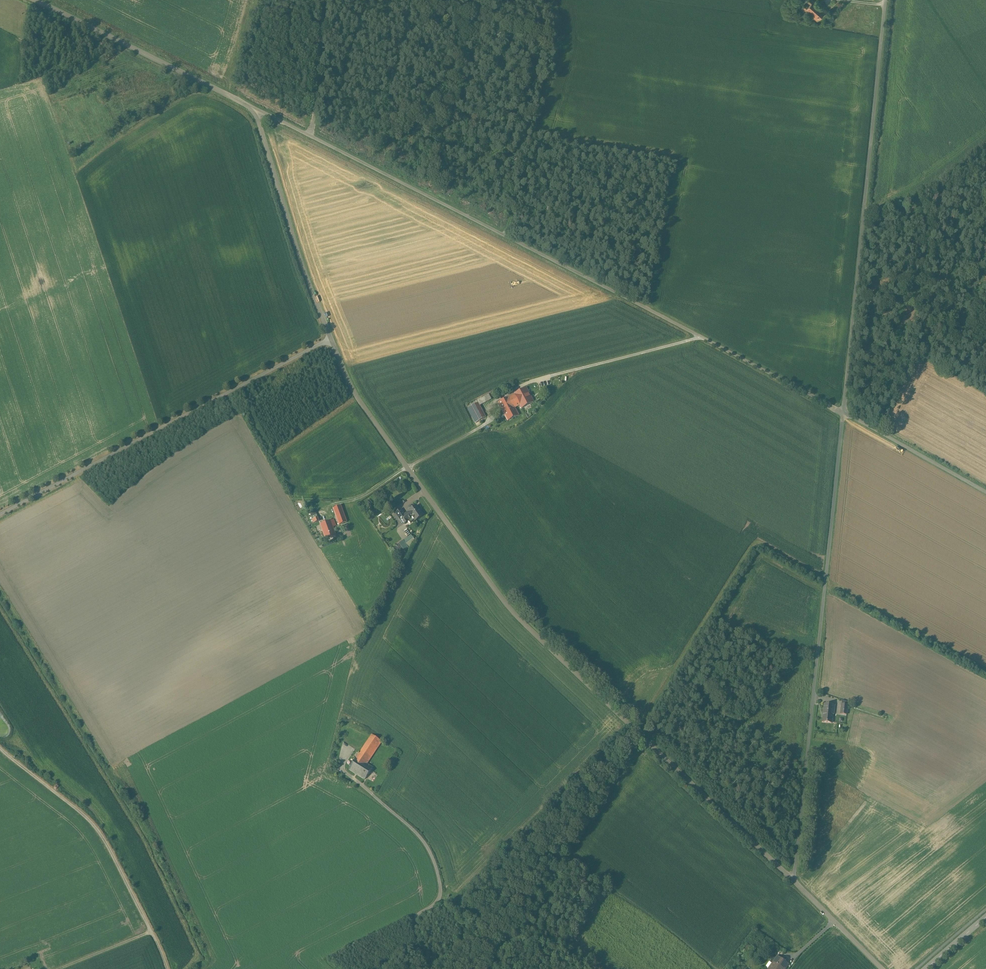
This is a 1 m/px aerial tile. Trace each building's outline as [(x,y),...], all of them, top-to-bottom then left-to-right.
[(812,0),(809,0),(807,1),(810,4),(808,7),(805,4),(802,7),(809,13),(817,4),(812,0)] [(825,12),(817,4),(809,13),(817,20),(825,12)] [(526,388),(509,397),(515,408),(520,405),(522,408),(533,402),(526,388)] [(489,394),(477,400),(478,403),(480,406),(491,399),(489,394)] [(509,397),(498,403),(508,421),(519,415),(515,408),(509,397)] [(478,403),(468,408),(475,422),(486,417),(480,406),(478,403)] [(347,522),(341,506),(333,509),(339,525),(347,522)] [(416,506),(409,511),(409,512),(405,515),(407,519),(412,515),(413,517),(415,520),(423,515),(416,506)] [(405,515),(401,510),(396,513),(404,524),(409,521),(408,520),(413,517),(412,515),(407,519),(405,515)] [(331,521),(320,525),(323,531),(333,527),(331,521)] [(333,527),(323,531),(326,540),(336,536),(333,527)] [(411,536),(404,542),(406,545),(413,540),(411,536)] [(834,710),(824,709),(823,722),(831,723),(832,714),(834,714),(834,710)] [(372,735),(357,757),(367,763),(382,741),(372,735)] [(350,769),(365,779),(373,767),(367,763),(357,757),(350,769)] [(750,946),(745,942),(740,949),(745,953),(750,946)] [(768,968),(785,968),(788,964),(777,956),(768,968)]
